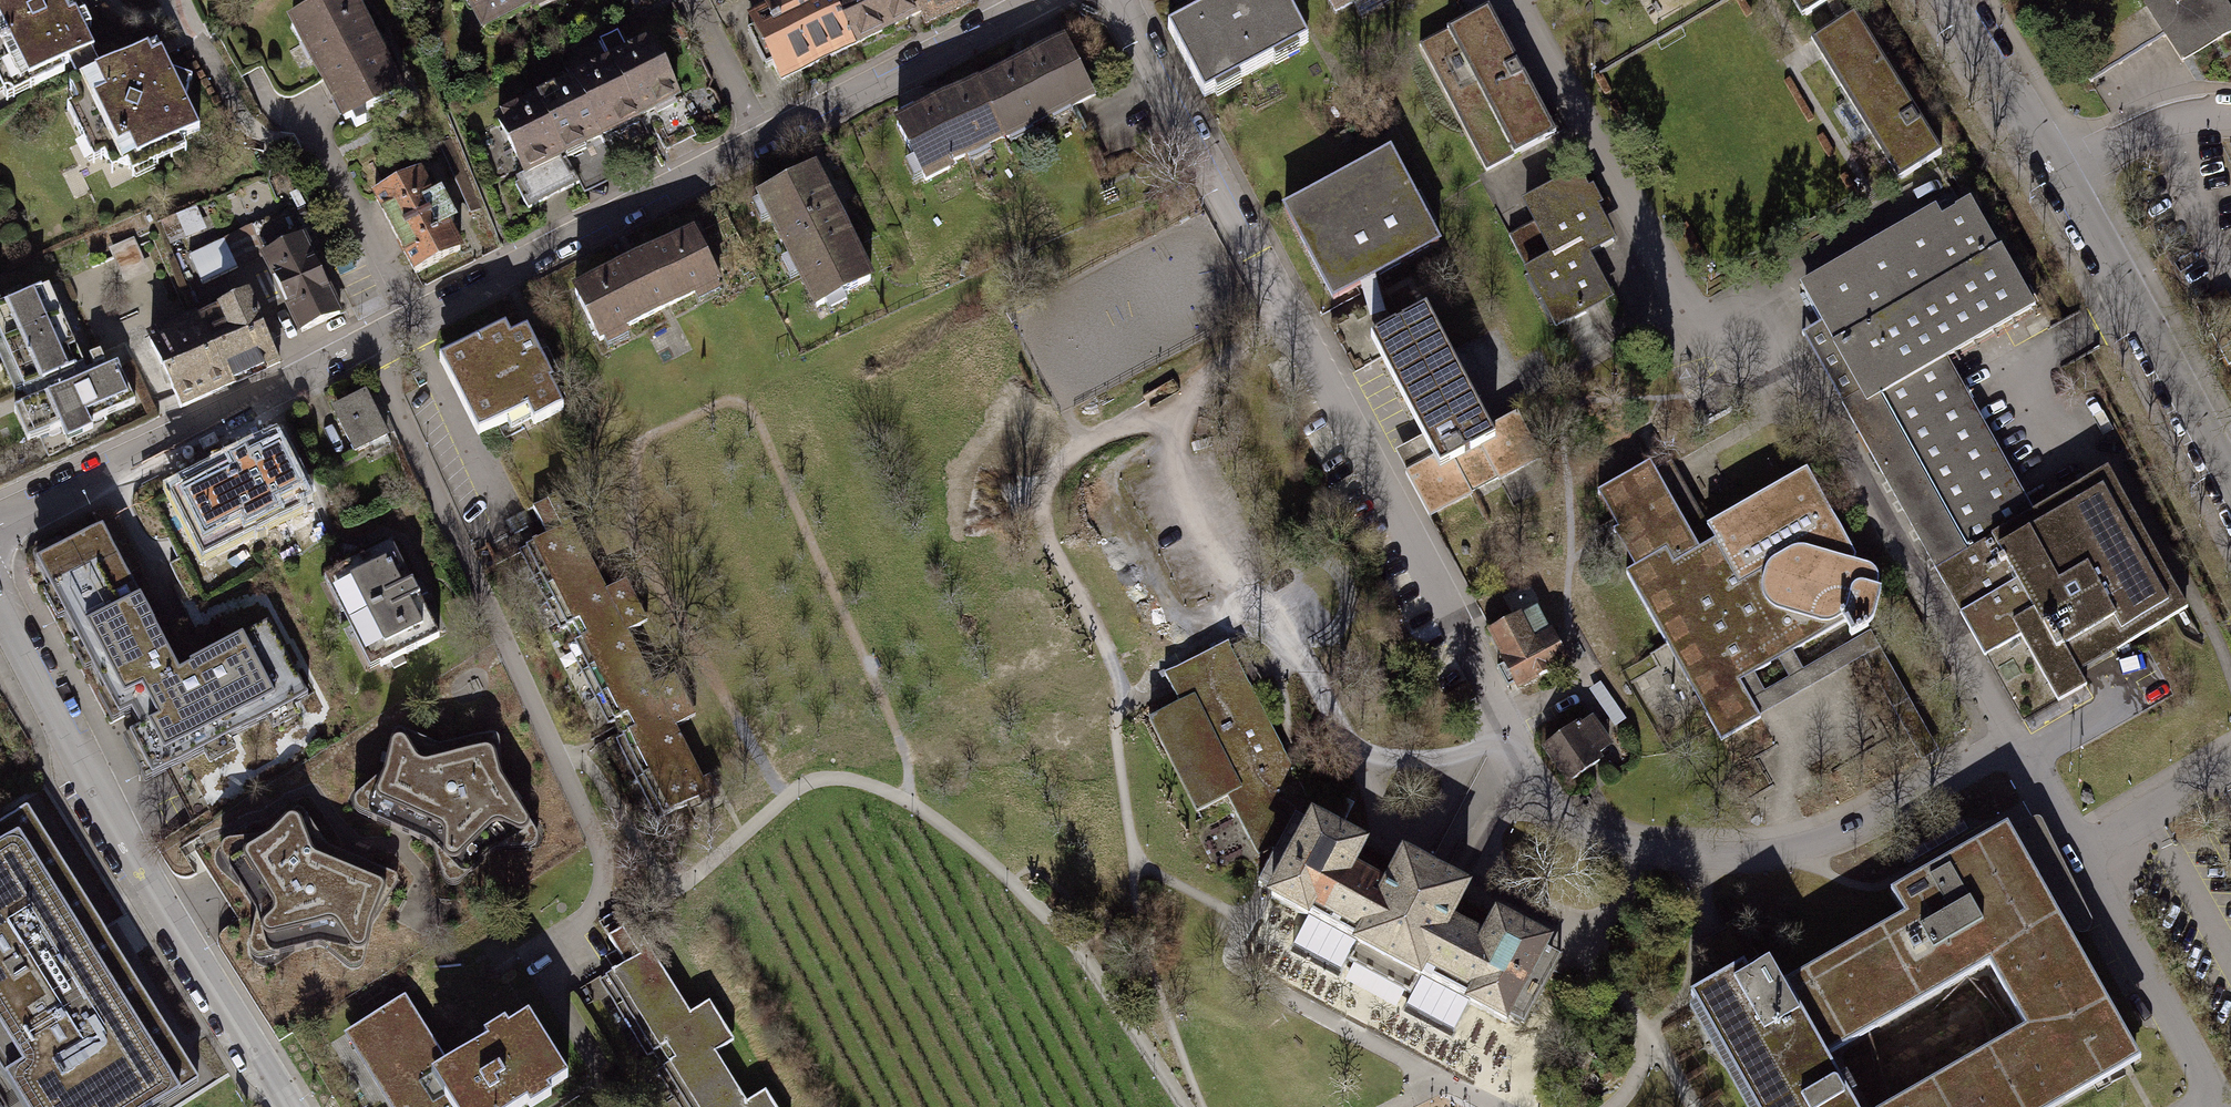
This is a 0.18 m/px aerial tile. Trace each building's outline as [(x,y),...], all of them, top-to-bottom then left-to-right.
[(1,70),(4,69),(13,88),(30,80),(34,86),(63,72),(60,65),(67,62),(90,51),(93,49),(82,28),(87,26),(82,14),(77,17),(70,1),(72,0),(0,0),(0,69),(1,70)] [(289,24),(342,125),(363,114),(403,93),(355,0),(335,0),(289,24)] [(487,27),(541,0),(473,0),(487,27)] [(749,20),(782,86),(857,48),(832,0),(787,0),(783,2),(782,0),(774,0),(763,5),(766,11),(749,20)] [(857,48),(921,16),(913,0),(832,0),(857,48)] [(921,16),(928,29),(976,5),(974,0),(913,0),(921,16)] [(1167,30),(1203,97),(1215,91),(1212,84),(1234,72),(1237,77),(1275,56),(1273,52),(1291,42),(1294,47),(1306,41),(1284,0),(1222,0),(1167,30)] [(1334,11),(1355,0),(1329,0),(1334,11)] [(1812,12),(1826,3),(1830,0),(1805,0),(1812,12)] [(1811,40),(1897,179),(1940,152),(1854,14),(1848,18),(1837,0),(1830,0),(1826,3),(1838,23),(1811,40)] [(2143,4),(2164,36),(2182,63),(2230,31),(2230,14),(2222,0),(2140,0),(2143,4)] [(1487,10),(1419,46),(1486,169),(1554,132),(1487,10)] [(680,100),(650,41),(627,52),(616,31),(599,40),(610,60),(638,115),(655,107),(658,112),(680,100)] [(1067,38),(976,82),(1006,143),(1097,99),(1067,38)] [(76,80),(68,84),(78,104),(70,108),(84,136),(92,132),(103,155),(111,172),(126,165),(150,153),(153,160),(181,147),(177,139),(198,129),(183,98),(190,76),(168,69),(154,41),(99,68),(90,51),(67,62),(76,80)] [(638,115),(610,60),(572,79),(600,135),(638,115)] [(600,135),(572,79),(533,99),(577,184),(616,164),(600,135)] [(976,82),(896,123),(928,186),(956,172),(954,168),(1006,143),(976,82)] [(577,184),(533,99),(496,118),(524,172),(511,178),(527,209),(577,184)] [(1395,151),(1284,209),(1336,305),(1444,246),(1395,151)] [(813,167),(758,195),(814,306),(869,279),(813,167)] [(418,172),(373,196),(415,279),(462,252),(446,223),(453,219),(439,194),(432,198),(418,172)] [(1584,175),(1526,204),(1537,225),(1513,237),(1530,269),(1525,272),(1554,327),(1611,298),(1589,256),(1618,241),(1584,175)] [(1936,566),(2034,511),(1946,356),(2036,306),(2002,246),(1996,249),(1969,200),(1803,292),(1820,322),(1803,332),(1936,566)] [(196,204),(159,221),(169,242),(206,225),(196,204)] [(201,281),(263,252),(303,233),(290,206),(188,255),(201,281)] [(694,227),(571,290),(600,346),(607,342),(611,349),(631,339),(627,331),(696,297),(700,304),(723,292),(720,287),(724,285),(694,227)] [(303,233),(263,252),(301,331),(341,312),(303,233)] [(132,237),(107,248),(124,284),(149,272),(132,237)] [(22,395),(57,378),(69,373),(82,367),(48,285),(32,292),(21,297),(0,306),(0,344),(22,395)] [(278,363),(246,296),(197,318),(229,386),(278,363)] [(1426,310),(1369,340),(1422,437),(1398,451),(1408,471),(1404,473),(1431,522),(1545,459),(1517,408),(1489,424),(1426,310)] [(229,386),(197,318),(149,341),(180,408),(229,386)] [(505,329),(439,366),(477,436),(507,421),(512,432),(532,423),(562,408),(549,382),(546,383),(539,369),(544,367),(526,331),(510,338),(505,329)] [(117,364),(13,410),(27,442),(60,427),(66,442),(78,436),(92,430),(89,422),(119,409),(134,402),(117,364)] [(366,396),(333,412),(355,456),(388,439),(366,396)] [(230,463),(166,496),(203,558),(214,552),(303,514),(295,504),(305,499),(274,440),(247,455),(241,458),(234,461),(230,463)] [(1649,462),(1598,490),(1618,525),(1612,529),(1635,568),(1625,574),(1720,739),(1759,717),(1738,680),(1847,623),(1859,642),(1877,632),(1874,627),(1878,619),(1887,593),(1876,588),(1878,580),(1877,574),(1873,570),(1868,567),(1855,562),(1856,554),(1808,469),(1707,526),(1682,482),(1666,492),(1649,462)] [(2108,470),(2034,511),(1936,566),(1984,653),(2018,634),(2057,702),(2088,685),(2079,670),(2187,610),(2108,470)] [(561,497),(536,510),(542,522),(536,525),(545,541),(524,552),(664,819),(713,793),(678,728),(699,717),(676,675),(657,684),(631,633),(650,623),(628,581),(610,590),(561,497)] [(99,526),(34,561),(117,718),(130,711),(139,730),(129,735),(151,777),(307,695),(268,621),(242,635),(222,645),(176,670),(150,621),(139,600),(99,526)] [(390,545),(319,581),(367,674),(371,673),(392,662),(396,669),(408,663),(403,655),(440,637),(419,597),(410,584),(390,545)] [(1536,608),(1489,633),(1518,687),(1565,662),(1536,608)] [(1273,892),(1313,816),(1317,815),(1226,643),(1164,675),(1179,703),(1148,720),(1196,811),(1226,796),(1257,856),(1272,848),(1275,850),(1257,884),(1273,892)] [(1575,725),(1543,748),(1568,782),(1598,761),(1594,755),(1605,748),(1587,723),(1578,730),(1575,725)] [(391,737),(382,775),(368,811),(367,814),(369,817),(372,820),(426,843),(430,846),(459,874),(463,875),(466,875),(470,873),(495,851),(526,832),(529,829),(529,825),(529,821),(501,776),(499,740),(498,737),(495,735),(491,734),(444,746),(440,747),(436,746),(402,732),(397,731),(393,733),(391,737)] [(0,824),(0,1070),(6,1080),(18,1098),(23,1106),(160,1106),(175,1098),(196,1084),(198,1083),(25,809),(0,824)] [(365,949),(374,920),(396,885),(397,882),(397,878),(394,875),(331,849),(327,847),(324,844),(303,813),(300,810),(296,810),(292,812),(266,836),(233,858),(229,861),(227,863),(227,867),(227,871),(253,910),(265,949),(267,954),(271,956),(276,956),(315,945),(319,945),(353,953),(358,953),(362,951),(365,949)] [(1365,844),(1313,816),(1273,892),(1270,897),(1308,917),(1292,946),(1340,971),(1347,958),(1413,992),(1405,1006),(1454,1031),(1469,1003),(1506,1022),(1509,1017),(1523,1024),(1559,956),(1544,947),(1547,942),(1496,915),(1485,936),(1452,918),(1468,888),(1402,853),(1386,883),(1353,865),(1365,844)] [(1769,965),(1736,984),(1731,974),(1692,997),(1755,1106),(1854,1106),(1826,1058),(1989,965),(2026,1029),(1889,1106),(2060,1106),(2141,1061),(2007,827),(1891,893),(1904,917),(1782,986),(1769,965)] [(632,921),(607,937),(615,949),(610,952),(620,967),(601,979),(682,1106),(777,1106),(766,1090),(747,1102),(715,1053),(735,1041),(709,1000),(690,1012),(632,921)] [(431,1086),(453,1072),(405,998),(342,1037),(392,1106),(445,1106),(431,1086)] [(431,1086),(445,1106),(521,1106),(526,1103),(529,1106),(530,1106),(551,1094),(548,1089),(567,1077),(529,1022),(511,1035),(506,1030),(486,1042),(491,1049),(453,1072),(431,1086)]
